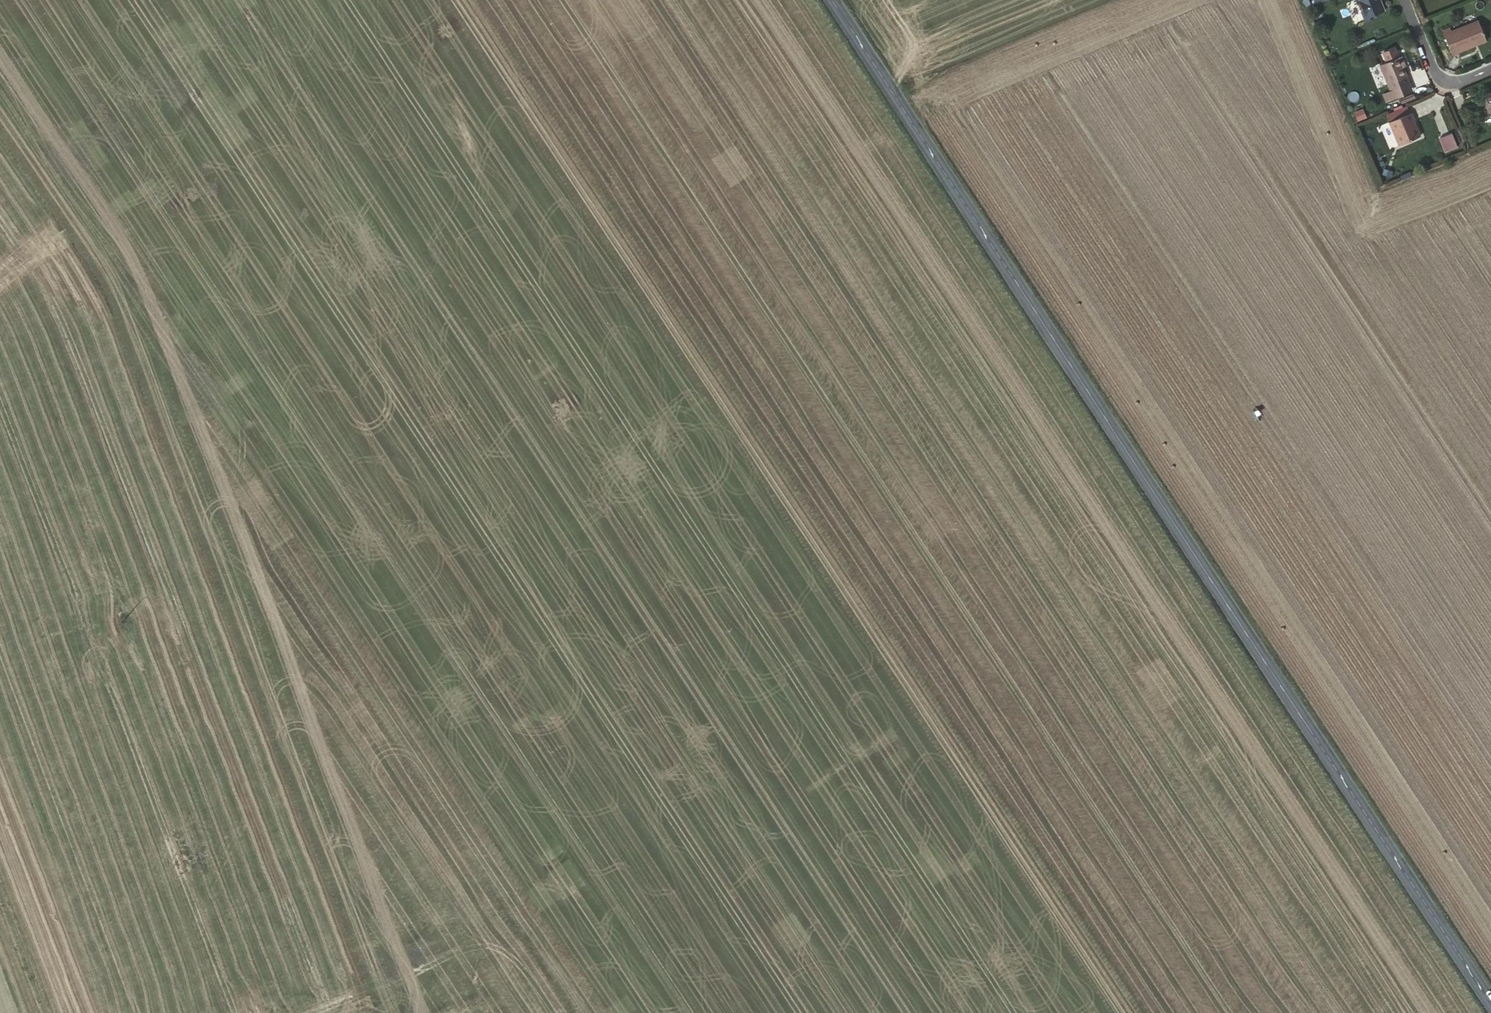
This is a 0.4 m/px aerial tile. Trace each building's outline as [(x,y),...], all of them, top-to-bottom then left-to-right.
[(1379,0),(1359,0),(1357,2),(1361,14),(1358,16),(1362,26),(1364,27),(1370,26),(1372,24),(1374,19),(1385,14),(1379,0)] [(1453,55),(1486,42),(1477,21),(1451,31),(1449,27),(1442,29),(1453,55)] [(1408,70),(1402,58),(1379,65),(1389,94),(1406,87),(1404,79),(1406,77),(1405,71),(1408,70)] [(1389,123),(1409,116),(1406,109),(1386,116),(1389,123)] [(1398,147),(1417,139),(1412,124),(1414,123),(1411,115),(1409,116),(1389,123),(1388,124),(1398,147)] [(1439,137),(1444,152),(1458,147),(1452,132),(1439,137)]
